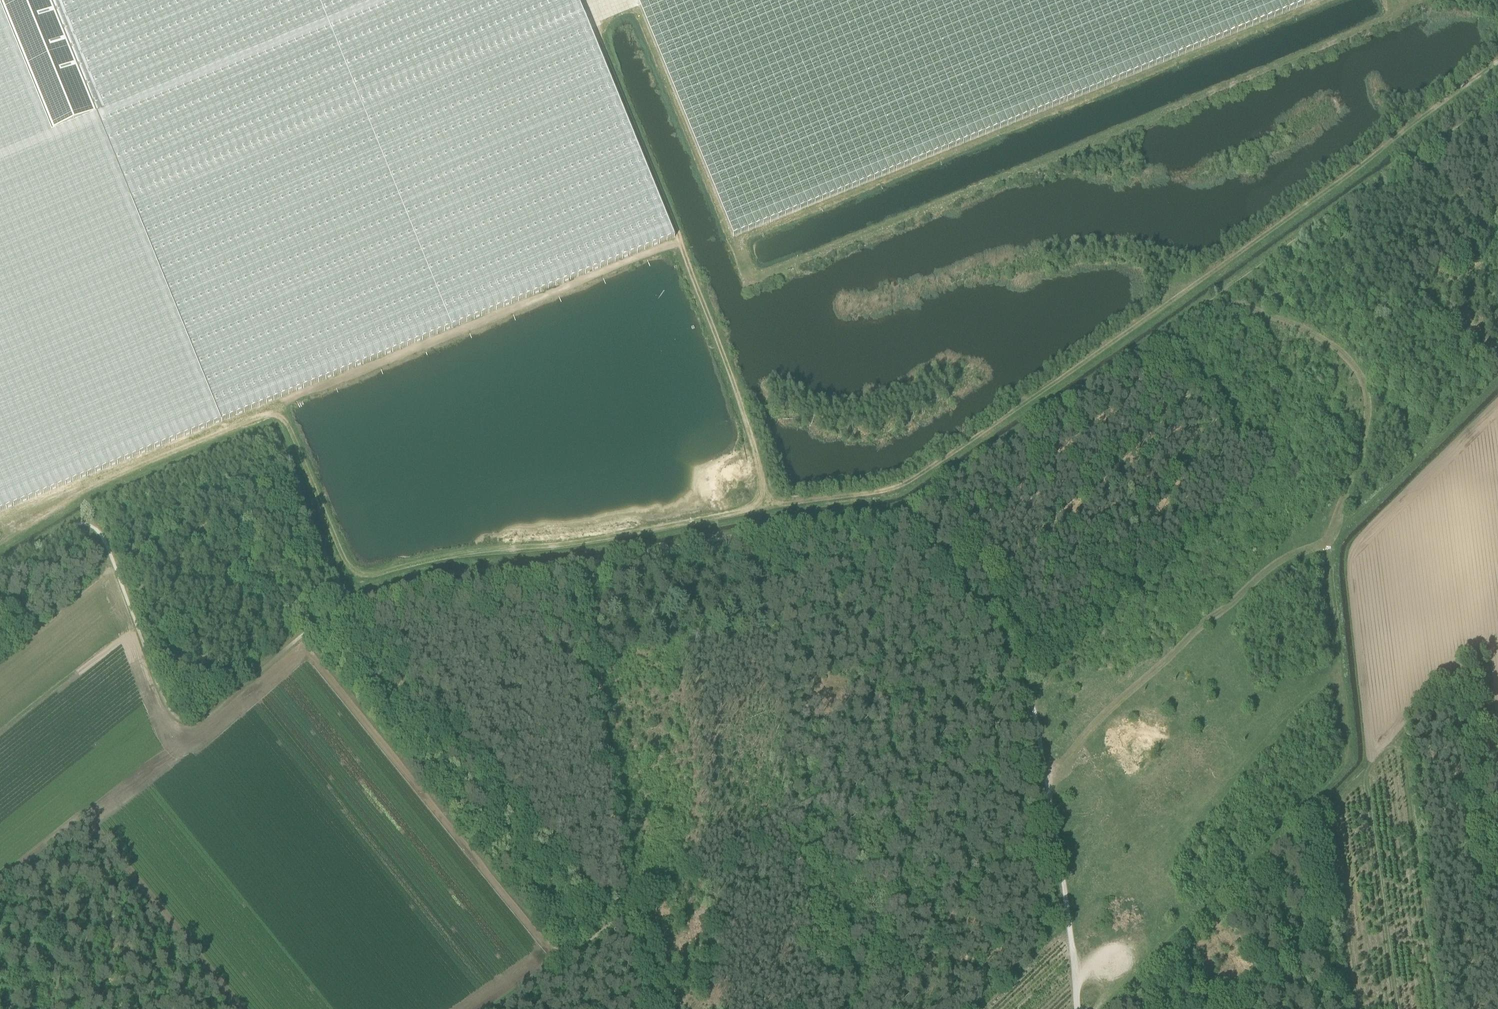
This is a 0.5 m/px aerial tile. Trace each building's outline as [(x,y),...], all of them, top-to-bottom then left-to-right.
[(579,0),(0,0),(0,512),(676,237),(579,0)] [(732,237),(1316,0),(636,0),(732,237)]
